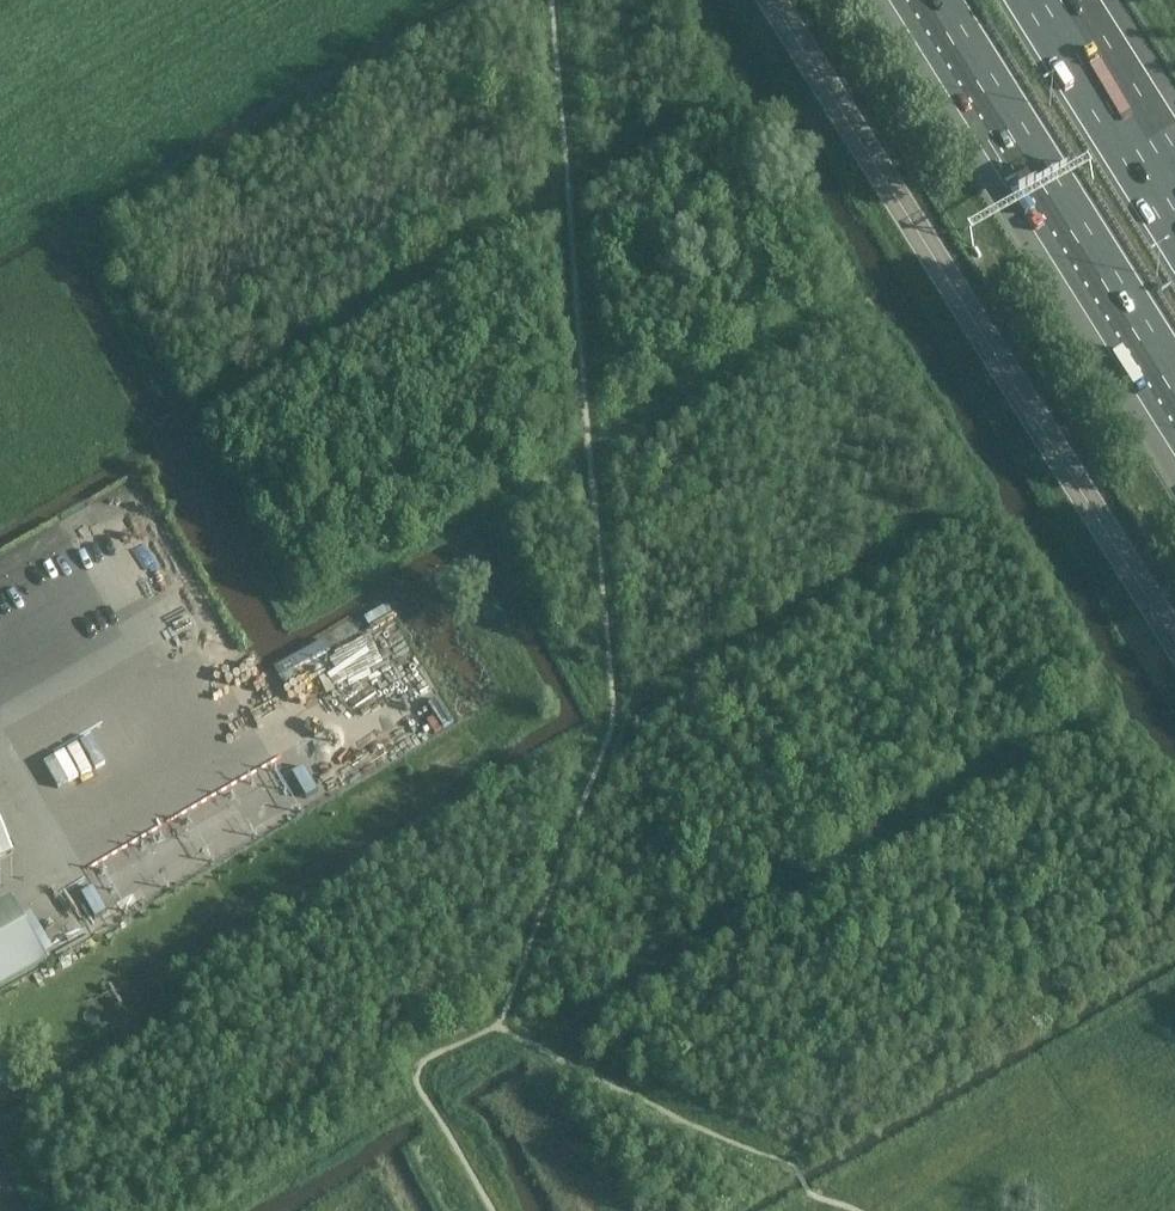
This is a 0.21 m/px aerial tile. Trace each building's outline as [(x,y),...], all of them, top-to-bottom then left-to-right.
[(360,649),(365,659),(391,645),(371,608),(334,627),(348,655),(360,649)] [(11,853),(0,831),(0,859),(11,853)]
